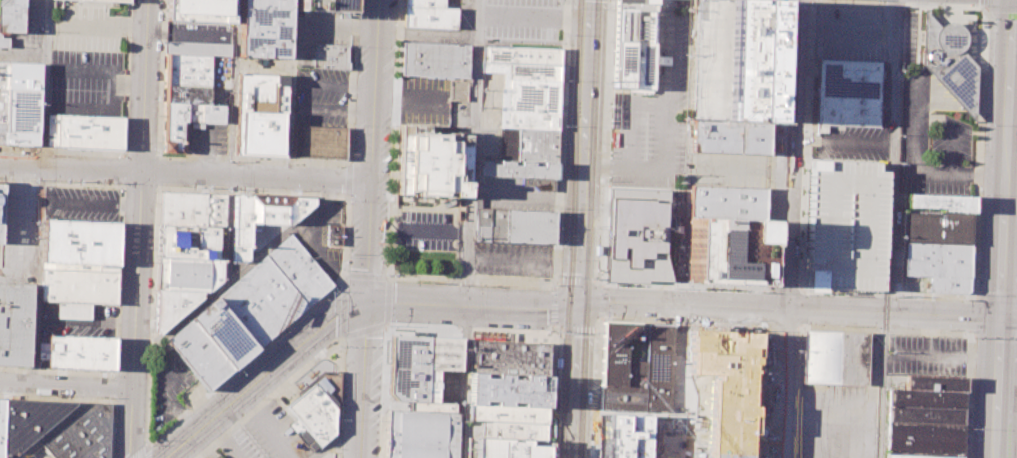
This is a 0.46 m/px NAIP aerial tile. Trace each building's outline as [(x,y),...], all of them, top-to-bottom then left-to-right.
[(12,33),(22,33),(23,0),(0,0),(0,32),(12,33)] [(234,0),(167,0),(166,19),(168,19),(232,22),(234,22),(234,0)] [(290,0),(241,0),(238,57),(288,58),(290,0)] [(297,8),(297,0),(352,0),(351,10),(297,8)] [(403,6),(403,0),(443,0),(443,8),(403,6)] [(612,88),(614,0),(654,0),(651,90),(619,89),(612,88)] [(694,55),(697,0),(722,0),(772,2),(769,59),(694,55)] [(403,6),(402,27),(454,30),(455,8),(443,8),(403,6)] [(975,123),(979,67),(963,49),(965,45),(967,40),(966,33),(963,27),(957,24),(952,22),(945,23),(940,24),(924,10),(921,63),(929,72),(975,123)] [(401,42),(468,44),(466,77),(400,74),(401,42)] [(313,43),(349,45),(348,69),(312,68),(313,43)] [(482,45),(560,49),(559,65),(481,61),(482,45)] [(211,55),(168,54),(163,150),(186,151),(187,122),(226,123),(227,105),(209,104),(211,55)] [(815,123),(818,59),(881,62),(879,127),(844,125),(815,123)] [(481,61),(481,72),(501,73),(504,73),(503,88),(510,88),(511,79),(559,81),(559,65),(481,61)] [(40,63),(0,62),(0,143),(37,145),(40,63)] [(286,75),(283,156),(234,154),(238,73),(286,75)] [(503,88),(502,111),(558,113),(559,81),(511,79),(510,88),(503,88)] [(502,111),(501,127),(518,128),(557,130),(558,113),(502,111)] [(122,117),(121,149),(46,145),(48,114),(122,117)] [(766,154),(767,124),(693,120),(692,152),(766,154)] [(399,124),(427,125),(427,134),(464,136),(460,196),(397,193),(399,124)] [(346,128),(345,159),(292,157),(293,126),(346,128)] [(518,128),(517,161),(519,161),(532,161),(542,162),(556,162),(557,130),(518,128)] [(819,157),(807,156),(803,285),(883,289),(887,160),(819,157)] [(555,191),(538,191),(533,186),(522,186),(522,178),(476,176),(477,158),(490,159),(490,163),(499,163),(499,160),(513,160),(512,164),(519,164),(519,161),(532,161),(532,165),(542,166),(542,162),(556,162),(555,191)] [(607,185),(605,279),(674,281),(670,258),(672,188),(607,185)] [(765,219),(765,188),(690,185),(689,217),(765,219)] [(971,212),(906,210),(906,192),(968,194),(971,195),(971,212)] [(222,195),(163,193),(162,224),(221,226),(222,195)] [(311,205),(311,201),(311,198),(232,195),(230,262),(243,263),(248,259),(248,251),(257,250),(275,235),(275,225),(288,224),(311,205)] [(553,242),(554,211),(477,206),(475,239),(553,242)] [(971,212),(970,245),(905,242),(900,242),(902,210),(906,210),(971,212)] [(762,285),(765,219),(689,217),(686,283),(762,285)] [(116,305),(40,302),(41,269),(43,219),(118,223),(116,271),(116,305)] [(326,223),(326,245),(341,245),(341,224),(326,223)] [(221,226),(162,224),(160,257),(210,258),(221,258),(221,226)] [(307,306),(331,284),(290,234),(265,255),(307,306)] [(970,245),(968,290),(965,294),(928,292),(929,276),(903,275),(905,242),(970,245)] [(257,348),(307,306),(265,255),(215,298),(257,348)] [(205,290),(209,288),(210,258),(160,257),(159,288),(205,290)] [(28,366),(30,269),(0,268),(0,365),(28,366)] [(155,289),(153,330),(157,334),(200,297),(201,292),(155,289)] [(232,369),(257,348),(215,298),(190,318),(232,369)] [(190,318),(232,369),(207,390),(165,340),(190,318)] [(600,385),(602,321),(640,322),(639,337),(627,337),(626,361),(625,386),(600,385)] [(647,323),(673,324),(670,413),(644,412),(646,362),(647,323)] [(802,381),(804,330),(869,332),(867,383),(802,381)] [(755,333),(750,457),(597,457),(599,411),(644,412),(670,413),(695,414),(695,394),(687,373),(689,331),(755,333)] [(47,335),(114,338),(113,370),(46,367),(47,335)] [(425,402),(407,401),(394,401),(387,394),(389,336),(426,336),(425,370),(425,402)] [(426,336),(459,337),(458,372),(425,370),(426,336)] [(547,376),(548,344),(469,341),(467,374),(547,376)] [(600,385),(599,411),(644,412),(646,362),(626,361),(625,386),(600,385)] [(319,445),(285,406),(323,372),(337,373),(333,433),(319,445)] [(545,407),(547,376),(467,374),(465,405),(469,405),(545,407)] [(887,455),(890,389),(906,390),(906,376),(964,378),(961,457),(887,455)] [(74,403),(6,457),(0,457),(0,399),(74,403)] [(458,413),(455,457),(384,457),(385,410),(406,411),(407,401),(425,402),(454,403),(453,413),(458,413)] [(90,403),(40,446),(50,457),(106,457),(109,404),(90,403)] [(545,423),(545,407),(469,405),(468,421),(477,421),(545,423)] [(544,440),(477,438),(477,421),(545,423),(544,440)] [(544,440),(466,438),(465,457),(543,457),(544,440)]
